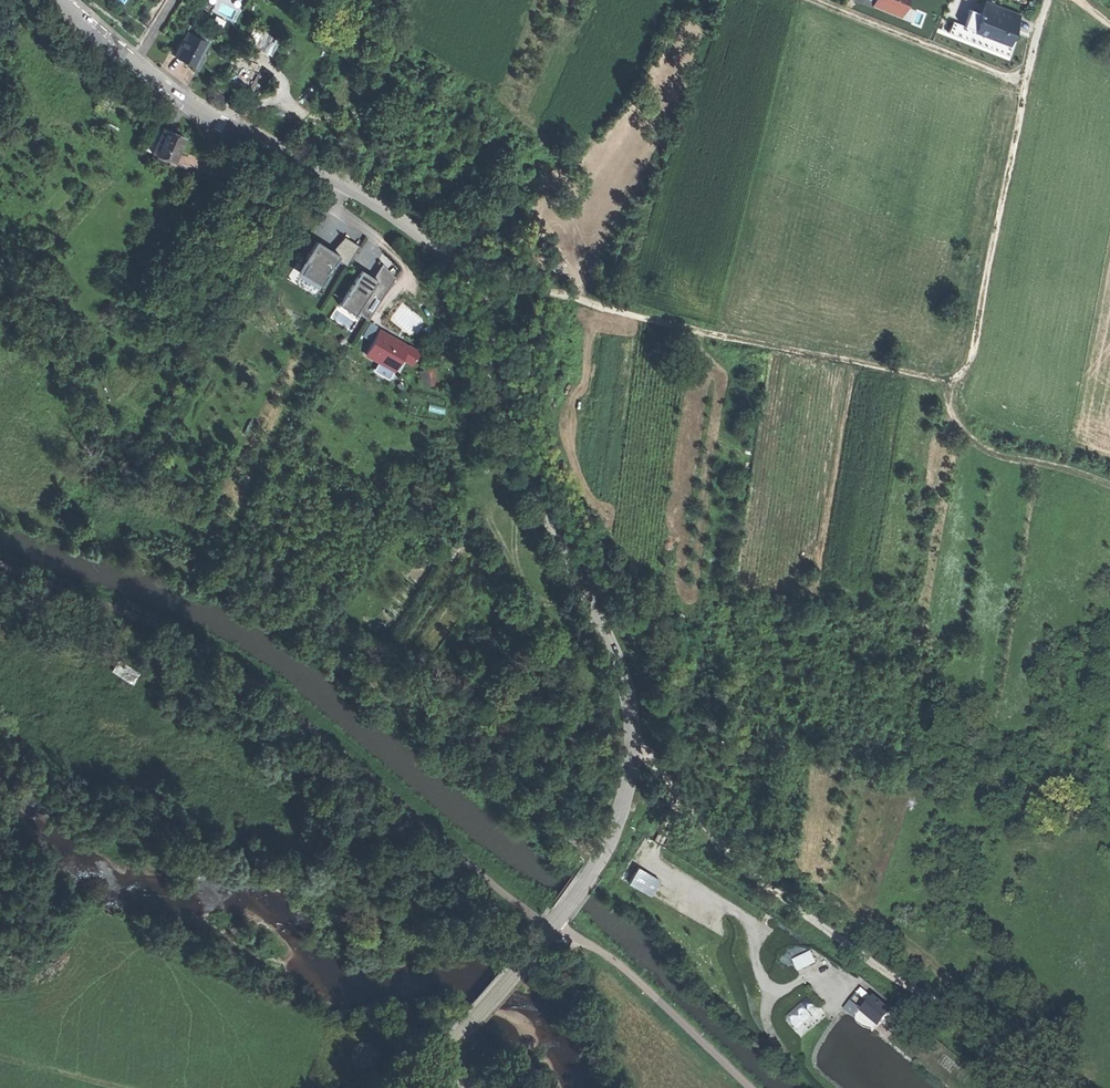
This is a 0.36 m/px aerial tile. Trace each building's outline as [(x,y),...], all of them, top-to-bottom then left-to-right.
[(874,1),(873,4),(877,6),(900,15),(906,0),(873,0),(874,1)] [(984,10),(975,7),(969,28),(1018,43),(1027,12),(988,0),(987,0),(984,10)] [(185,58),(196,64),(201,56),(205,50),(204,50),(209,41),(198,34),(200,31),(192,26),(180,47),(176,45),(173,51),(185,58)] [(165,126),(153,151),(175,161),(187,136),(176,131),(165,126)] [(186,195),(199,199),(202,190),(189,186),(186,195)] [(329,283),(357,304),(375,282),(362,272),(347,260),(329,283)] [(370,320),(364,333),(372,337),(378,323),(370,320)] [(388,366),(391,361),(398,365),(409,346),(381,330),(367,353),(388,366)] [(398,365),(391,361),(388,366),(395,370),(398,365)] [(421,368),(423,385),(440,383),(438,366),(421,368)] [(641,889),(649,873),(636,866),(628,882),(641,889)] [(801,971),(819,961),(813,949),(794,959),(801,971)] [(811,1009),(817,1003),(811,996),(788,1016),(799,1028),(815,1015),(811,1009)] [(853,999),(846,1008),(856,1016),(863,1007),(853,999)] [(890,1012),(875,999),(864,1012),(879,1025),(890,1012)]
